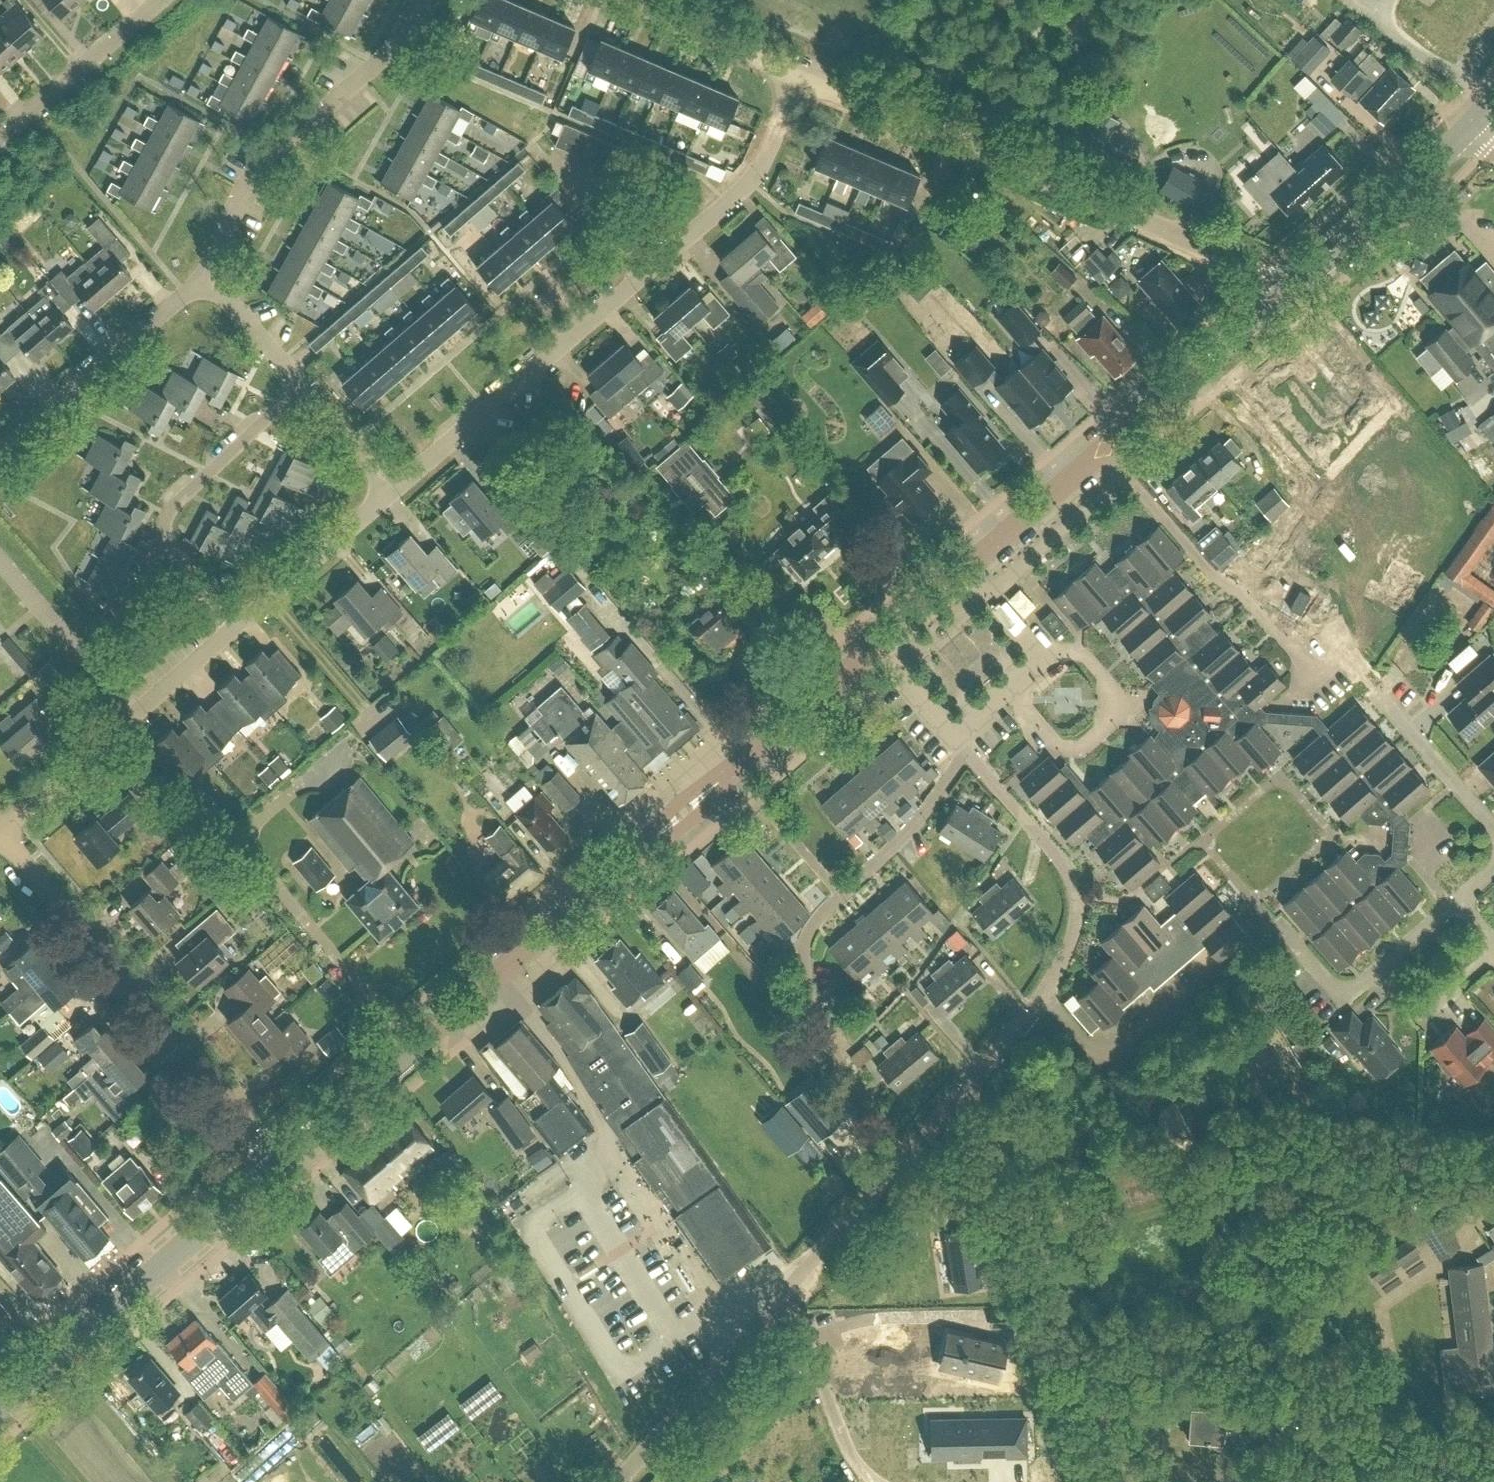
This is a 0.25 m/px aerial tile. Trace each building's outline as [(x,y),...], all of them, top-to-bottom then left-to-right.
[(3,1),(8,8),(0,15),(0,28),(21,52),(43,34),(15,0),(4,0),(3,1)] [(61,19),(83,0),(45,0),(61,19)] [(322,12),(311,6),(306,15),(319,22),(321,19),(349,34),(361,12),(340,0),(329,0),(322,12)] [(368,0),(340,0),(361,12),(368,0)] [(474,30),(478,21),(492,27),(504,0),(476,0),(465,26),(474,30)] [(497,41),(501,31),(515,37),(528,6),(513,0),(504,0),(492,27),(493,27),(488,37),(497,41)] [(539,47),(552,16),(528,6),(515,37),(539,47)] [(243,36),(254,42),(256,38),(287,54),(299,31),(269,15),(259,33),(248,27),(243,36)] [(575,26),(552,16),(539,47),(562,57),(575,26)] [(1363,30),(1347,16),(1341,22),(1336,17),(1320,34),(1326,39),(1330,35),(1345,49),(1363,30)] [(21,52),(0,28),(0,71),(21,52)] [(1331,50),(1314,35),(1292,58),(1310,74),(1331,50)] [(583,77),(593,81),(597,72),(610,78),(623,47),(600,37),(583,77)] [(274,76),(287,54),(256,38),(254,42),(247,55),(236,49),(231,58),(242,64),(244,60),(274,76)] [(607,86),(616,89),(619,82),(633,87),(646,57),(623,47),(610,78),(611,78),(607,86)] [(1369,52),(1357,66),(1356,66),(1398,104),(1414,87),(1390,65),(1387,68),(1369,52)] [(477,64),(454,54),(450,64),(472,73),(477,64)] [(630,96),(639,99),(642,91),(656,97),(669,67),(646,57),(633,87),(633,88),(630,96)] [(1356,66),(1357,66),(1348,58),(1330,78),(1348,94),(1353,89),(1361,96),(1358,99),(1382,121),(1398,104),(1356,66)] [(232,83),(262,99),(274,76),(244,60),(242,64),(235,77),(224,71),(219,80),(230,86),(232,83)] [(499,73),(477,64),(472,73),(495,83),(499,73)] [(692,77),(669,67),(656,97),(679,107),(692,77)] [(522,83),(499,73),(495,83),(518,93),(522,83)] [(702,117),(715,87),(692,77),(679,107),(702,117)] [(574,81),(567,101),(577,105),(585,85),(574,81)] [(250,122),(262,99),(232,83),(230,86),(223,99),(211,93),(207,102),(220,109),(221,106),(250,122)] [(518,93),(541,103),(545,93),(522,83),(518,93)] [(738,96),(715,87),(702,117),(699,124),(706,126),(710,125),(712,121),(725,127),(738,96)] [(431,92),(418,114),(448,131),(450,128),(457,114),(468,120),(473,112),(460,105),(459,107),(431,92)] [(156,125),(186,141),(199,119),(169,102),(159,120),(148,114),(143,123),(154,129),(156,125)] [(594,114),(572,104),(567,115),(590,124),(594,114)] [(1099,106),(1086,128),(1106,142),(1120,121),(1099,106)] [(1328,109),(1319,117),(1330,130),(1339,122),(1328,109)] [(448,131),(418,114),(405,137),(435,153),(437,150),(445,136),(456,142),(461,134),(450,128),(448,131)] [(613,134),(618,124),(594,114),(590,124),(613,134)] [(556,120),(551,131),(558,134),(562,123),(556,120)] [(555,144),(566,149),(575,127),(564,123),(555,144)] [(641,134),(618,124),(613,134),(636,144),(641,134)] [(131,145),(142,151),(144,147),(174,164),(186,141),(156,125),(154,129),(147,143),(136,137),(131,145)] [(566,149),(578,153),(587,132),(575,127),(566,149)] [(578,153),(589,158),(598,137),(587,132),(578,153)] [(664,143),(641,134),(636,144),(659,154),(664,143)] [(814,165),(837,174),(850,144),(827,134),(814,165)] [(405,137),(393,159),(423,176),(425,172),(433,158),(443,164),(448,156),(437,150),(435,153),(405,137)] [(589,158),(600,163),(609,142),(598,137),(589,158)] [(600,163),(612,168),(621,146),(609,142),(600,163)] [(687,153),(664,143),(659,154),(682,164),(687,153)] [(1302,159),(1293,166),(1316,194),(1316,193),(1345,168),(1322,143),(1303,160),(1302,159)] [(860,184),(873,154),(850,144),(837,174),(839,175),(833,188),(843,193),(849,180),(860,184)] [(479,146),(475,162),(490,166),(494,150),(479,146)] [(621,146),(612,168),(623,172),(632,151),(621,146)] [(132,170),(162,186),(174,164),(144,147),(142,151),(135,165),(124,159),(119,167),(130,173),(132,170)] [(1284,148),(1244,183),(1269,210),(1278,202),(1293,218),(1318,195),(1316,193),(1316,194),(1293,166),(1284,148)] [(687,153),(682,164),(719,180),(725,166),(711,160),(710,163),(687,153)] [(896,164),(873,154),(860,184),(862,185),(855,200),(864,204),(871,189),(883,194),(896,164)] [(423,176),(393,159),(380,181),(410,198),(420,180),(431,186),(436,178),(425,172),(423,176)] [(518,161),(500,177),(507,185),(525,169),(518,161)] [(460,164),(456,170),(465,175),(469,169),(460,164)] [(896,164),(883,194),(884,195),(877,210),(888,214),(894,199),(907,204),(919,174),(896,164)] [(1172,184),(1197,209),(1216,191),(1191,166),(1172,184)] [(132,170),(130,173),(123,187),(111,181),(107,189),(120,196),(121,193),(150,209),(162,186),(132,170)] [(500,177),(481,193),(488,201),(507,185),(500,177)] [(347,219),(349,215),(356,202),(367,208),(372,200),(359,192),(358,195),(329,179),(317,202),(347,219)] [(533,215),(554,240),(573,223),(565,214),(574,206),(557,186),(541,200),(545,204),(533,215)] [(488,201),(481,193),(462,210),(469,218),(488,201)] [(317,202),(304,224),(334,241),(336,237),(344,224),(355,230),(360,221),(349,215),(347,219),(317,202)] [(817,221),(821,211),(798,202),(794,212),(817,221)] [(494,204),(474,216),(482,230),(502,217),(494,204)] [(514,231),(535,256),(554,240),(533,215),(532,215),(526,209),(519,215),(525,222),(514,231)] [(462,210),(442,227),(449,235),(469,218),(462,210)] [(845,221),(821,211),(817,221),(840,231),(845,221)] [(93,269),(112,291),(130,275),(119,262),(130,253),(99,216),(87,226),(104,246),(86,262),(93,269)] [(864,241),(868,231),(845,221),(840,231),(864,241)] [(334,241),(304,224),(292,247),(322,263),(324,259),(332,246),(342,252),(347,243),(336,237),(334,241)] [(495,248),(516,273),(535,256),(514,231),(513,232),(507,225),(500,231),(506,238),(495,248)] [(755,226),(737,242),(757,265),(768,256),(779,270),(796,255),(775,231),(766,239),(755,226)] [(868,231),(864,241),(886,250),(890,240),(868,231)] [(737,242),(719,258),(730,271),(721,279),(759,322),(776,308),(747,274),(757,265),(737,242)] [(410,270),(430,253),(422,245),(403,262),(410,270)] [(1106,256),(1096,246),(1080,261),(1100,281),(1121,262),(1111,251),(1106,256)] [(292,247),(279,269),(309,286),(312,281),(319,268),(330,274),(335,265),(324,259),(322,263),(292,247)] [(516,273),(495,248),(476,264),(497,289),(516,273)] [(1197,301),(1160,259),(1137,279),(1174,321),(1197,301)] [(1077,277),(1060,261),(1050,272),(1067,288),(1077,277)] [(1417,357),(1433,375),(1444,366),(1455,379),(1474,362),(1453,337),(1461,330),(1493,368),(1493,272),(1485,261),(1473,272),(1465,262),(1429,292),(1456,324),(1448,331),(1445,328),(1426,345),(1428,347),(1417,357)] [(384,278),(391,286),(410,270),(403,262),(384,278)] [(80,265),(56,285),(72,303),(82,295),(93,307),(112,291),(93,269),(88,274),(80,265)] [(323,288),(312,281),(309,286),(279,269),(267,291),(297,308),(307,290),(318,296),(323,288)] [(1131,286),(1121,274),(1109,285),(1119,297),(1131,286)] [(436,299),(457,324),(476,308),(454,283),(448,277),(440,283),(446,290),(436,299)] [(372,303),(391,286),(384,278),(365,294),(372,303)] [(35,319),(54,341),(72,325),(61,313),(72,303),(56,285),(51,279),(39,289),(46,298),(29,313),(35,319)] [(671,300),(691,323),(701,314),(713,327),(730,313),(709,289),(700,297),(689,284),(671,300)] [(417,316),(438,341),(457,324),(436,299),(435,300),(429,293),(422,299),(428,306),(417,316)] [(346,310),(353,319),(372,303),(365,294),(346,310)] [(681,332),(691,323),(671,300),(652,316),(664,329),(655,337),(675,360),(692,345),(681,332)] [(1018,366),(1051,405),(1052,404),(1049,401),(1055,396),(1058,399),(1069,390),(1067,386),(1071,383),(1041,348),(1041,349),(1030,336),(1039,329),(1014,300),(1005,308),(996,316),(1003,325),(1020,345),(1024,341),(1035,354),(1020,367),(1018,365),(1018,366)] [(1089,309),(1081,300),(1063,316),(1079,334),(1075,338),(1090,355),(1094,352),(1113,374),(1137,353),(1103,314),(1101,315),(1093,306),(1089,309)] [(806,315),(814,327),(831,315),(823,303),(806,315)] [(398,332),(420,357),(438,341),(417,316),(416,316),(410,309),(403,315),(409,322),(398,332)] [(327,327),(334,335),(353,319),(346,310),(327,327)] [(35,319),(35,320),(29,313),(11,328),(9,326),(0,333),(0,338),(13,354),(24,345),(35,358),(54,341),(35,319)] [(379,348),(401,373),(420,357),(398,332),(392,325),(384,332),(390,339),(379,348)] [(334,335),(327,327),(308,343),(315,352),(334,335)] [(786,350),(800,339),(792,329),(778,341),(786,350)] [(14,376),(3,363),(13,354),(0,338),(0,388),(14,376)] [(850,363),(888,406),(905,391),(883,365),(894,356),(878,338),(850,363)] [(1316,338),(1289,361),(1307,382),(1334,359),(1316,338)] [(605,357),(636,393),(663,370),(643,346),(634,354),(623,341),(605,357)] [(360,365),(382,390),(401,373),(379,348),(374,342),(367,348),(372,354),(360,365)] [(1051,405),(1018,366),(1002,379),(992,367),(993,366),(975,345),(955,362),(973,384),(986,373),(1029,424),(1033,420),(1036,423),(1047,413),(1045,410),(1051,405)] [(941,348),(931,355),(946,376),(956,368),(941,348)] [(203,356),(191,379),(206,387),(206,388),(213,392),(209,400),(220,405),(237,373),(203,356)] [(636,393),(605,357),(586,373),(597,386),(589,393),(609,417),(626,402),(636,393)] [(348,364),(354,370),(341,381),(363,406),(382,390),(360,365),(361,364),(356,358),(348,364)] [(1334,359),(1307,382),(1326,404),(1353,380),(1334,359)] [(176,401),(176,402),(183,406),(179,414),(189,420),(206,388),(206,387),(191,379),(173,370),(161,393),(176,401)] [(686,383),(659,404),(671,419),(698,398),(686,383)] [(159,434),(176,402),(176,401),(161,393),(143,384),(130,409),(153,421),(149,428),(159,434)] [(976,468),(1002,446),(982,424),(986,421),(958,389),(941,403),(957,422),(945,433),(976,468)] [(612,426),(592,404),(580,415),(599,437),(612,426)] [(1461,421),(1454,407),(1440,414),(1447,428),(1461,421)] [(1481,424),(1493,441),(1493,415),(1481,424)] [(103,467),(119,475),(135,444),(125,438),(121,446),(98,434),(85,457),(103,467)] [(1195,460),(1217,485),(1241,465),(1233,456),(1241,450),(1229,436),(1221,443),(1218,439),(1195,460)] [(702,459),(687,440),(657,465),(674,484),(672,486),(693,511),(705,501),(715,513),(735,497),(717,476),(719,475),(704,457),(702,459)] [(268,480),(279,486),(282,479),(305,491),(318,467),(284,449),(268,480)] [(932,471),(912,449),(896,462),(886,450),(867,466),(877,479),(889,493),(880,500),(893,514),(901,507),(912,519),(936,498),(921,481),(932,471)] [(1217,485),(1195,460),(1171,480),(1173,482),(1165,489),(1192,520),(1200,512),(1194,505),(1217,485)] [(119,475),(103,467),(90,491),(108,500),(124,509),(124,508),(140,477),(129,471),(125,479),(119,475)] [(491,500),(472,479),(450,499),(482,536),(498,522),(506,531),(522,517),(500,492),(491,500)] [(268,480),(251,511),(251,512),(266,520),(284,530),(297,505),(275,493),(279,486),(268,480)] [(1276,490),(1258,506),(1271,520),(1289,505),(1276,490)] [(791,530),(815,558),(833,542),(823,530),(844,512),(827,493),(813,506),(818,512),(801,527),(798,524),(791,530)] [(238,494),(221,526),(220,526),(236,534),(254,544),(266,520),(251,512),(251,511),(244,507),(248,500),(238,494)] [(95,524),(112,533),(129,542),(129,541),(145,510),(135,504),(131,512),(124,508),(124,509),(108,500),(95,524)] [(1446,571),(1493,605),(1493,604),(1493,593),(1463,571),(1493,527),(1493,502),(1446,571)] [(220,526),(221,526),(213,521),(217,514),(207,508),(190,540),(223,558),(236,534),(220,526)] [(1378,517),(1363,538),(1391,559),(1384,567),(1384,568),(1396,577),(1418,546),(1378,517)] [(1466,517),(1461,523),(1470,530),(1475,524),(1466,517)] [(1182,554),(1158,525),(1115,562),(1116,563),(1105,573),(1094,561),(1052,598),(1077,627),(1089,616),(1095,622),(1102,616),(1137,657),(1135,659),(1153,681),(1159,677),(1164,683),(1167,689),(1165,689),(1160,692),(1155,699),(1152,707),(1154,715),(1158,722),(1162,726),(1164,727),(1161,733),(1155,739),(1150,734),(1128,753),(1130,755),(1090,790),(1066,762),(1059,768),(1048,755),(1020,780),(1074,843),(1086,833),(1096,844),(1095,846),(1132,888),(1160,863),(1147,848),(1153,843),(1154,845),(1196,808),(1192,802),(1205,791),(1208,794),(1250,758),(1258,768),(1280,749),(1258,724),(1263,720),(1269,715),(1264,710),(1260,705),(1284,684),(1266,662),(1256,670),(1220,629),(1216,632),(1205,618),(1210,614),(1174,571),(1172,572),(1167,567),(1182,554)] [(818,561),(815,558),(791,530),(789,532),(792,536),(775,550),(799,578),(818,561)] [(112,533),(100,557),(133,574),(150,543),(140,537),(136,545),(129,541),(129,542),(112,533)] [(397,545),(394,541),(380,553),(395,570),(398,567),(416,587),(431,574),(439,583),(456,568),(435,545),(426,553),(410,534),(397,545)] [(1236,550),(1224,536),(1206,551),(1218,565),(1236,550)] [(534,582),(535,583),(558,611),(586,587),(567,564),(574,558),(562,543),(549,554),(563,571),(554,579),(547,571),(535,581),(534,582)] [(1350,550),(1343,560),(1350,565),(1357,555),(1350,550)] [(117,606),(133,574),(100,557),(88,581),(110,593),(106,601),(117,606)] [(734,593),(707,562),(689,578),(707,599),(700,604),(705,609),(688,624),(692,629),(691,629),(714,656),(721,657),(727,651),(729,643),(744,630),(721,604),(734,593)] [(370,595),(357,579),(334,599),(339,604),(325,616),(338,632),(353,619),(365,633),(381,619),(386,625),(402,612),(380,587),(370,595)] [(1299,589),(1290,608),(1300,612),(1309,594),(1299,589)] [(1410,594),(1405,601),(1415,608),(1420,601),(1410,594)] [(590,608),(586,602),(566,618),(591,650),(608,636),(588,610),(590,608)] [(1065,627),(1052,610),(1040,620),(1054,637),(1065,627)] [(390,662),(406,650),(392,633),(376,645),(390,662)] [(614,724),(615,725),(646,761),(652,756),(652,757),(690,724),(682,714),(684,712),(651,675),(657,671),(631,641),(626,645),(617,634),(595,654),(604,665),(609,661),(614,667),(602,677),(615,693),(604,702),(620,719),(614,724)] [(252,669),(246,674),(275,708),(286,699),(290,704),(311,686),(301,674),(278,647),(268,656),(261,648),(246,662),(252,669)] [(550,665),(559,674),(571,664),(562,654),(550,665)] [(1489,654),(1456,683),(1467,695),(1447,712),(1468,736),(1493,713),(1493,692),(1493,659),(1489,654)] [(69,683),(49,660),(38,670),(58,693),(69,683)] [(275,708),(246,674),(240,680),(233,672),(218,686),(224,693),(215,701),(238,728),(258,711),(264,718),(275,708)] [(579,756),(615,725),(614,724),(610,728),(595,711),(588,716),(560,684),(536,705),(542,712),(530,722),(546,741),(557,731),(579,756)] [(8,736),(1,743),(16,761),(44,737),(36,727),(50,714),(36,697),(14,717),(10,713),(0,722),(0,726),(8,736)] [(184,728),(213,762),(224,753),(218,745),(238,728),(215,701),(205,709),(199,702),(184,716),(190,723),(184,728)] [(1391,820),(1401,811),(1429,787),(1355,703),(1328,727),(1320,733),(1293,757),(1348,821),(1358,812),(1366,821),(1381,822),(1387,816),(1391,820)] [(1328,727),(1316,714),(1264,710),(1269,715),(1263,720),(1312,723),(1320,733),(1328,727)] [(443,714),(425,730),(446,753),(463,738),(443,714)] [(397,715),(369,738),(387,760),(415,736),(397,715)] [(705,720),(709,734),(720,731),(715,717),(705,720)] [(646,761),(615,725),(579,756),(619,802),(648,777),(640,767),(646,761)] [(213,762),(184,728),(177,734),(171,726),(156,740),(162,747),(152,756),(175,782),(196,765),(202,772),(213,762)] [(898,737),(879,753),(907,786),(912,781),(921,773),(928,781),(938,772),(930,764),(925,768),(898,737)] [(1037,754),(1028,743),(1011,757),(1020,768),(1037,754)] [(1478,765),(1493,783),(1493,751),(1478,765)] [(907,786),(879,753),(859,770),(888,802),(893,798),(902,790),(909,797),(918,789),(912,781),(907,786)] [(284,754),(261,775),(273,789),(297,769),(284,754)] [(581,796),(558,770),(543,784),(566,810),(581,796)] [(888,802),(859,770),(840,787),(868,819),(874,814),(883,806),(889,814),(899,805),(893,798),(888,802)] [(415,841),(359,776),(308,820),(350,869),(355,864),(367,879),(346,897),(379,936),(418,902),(386,865),(415,841)] [(868,819),(840,787),(821,803),(849,836),(864,823),(870,830),(880,822),(874,814),(868,819)] [(554,804),(541,790),(516,812),(546,847),(565,831),(547,810),(554,804)] [(143,810),(129,793),(98,819),(96,817),(75,835),(97,862),(119,843),(113,836),(143,810)] [(191,824),(170,798),(154,812),(175,837),(191,824)] [(938,830),(961,844),(982,811),(972,804),(968,811),(955,803),(938,830)] [(909,813),(903,806),(897,812),(903,819),(909,813)] [(992,817),(982,811),(961,844),(984,858),(1000,832),(988,824),(992,817)] [(1389,856),(1398,866),(1406,859),(1408,819),(1401,811),(1391,820),(1393,823),(1391,853),(1389,856)] [(517,847),(498,825),(484,837),(503,859),(484,875),(505,900),(540,870),(519,845),(517,847)] [(727,884),(760,855),(743,836),(711,864),(724,879),(716,886),(725,895),(732,889),(727,884)] [(334,875),(312,847),(294,862),(315,889),(334,875)] [(1421,894),(1398,866),(1389,856),(1384,859),(1379,852),(1364,851),(1355,859),(1346,849),(1282,904),(1337,967),(1421,894)] [(777,874),(760,855),(727,884),(732,889),(740,898),(733,905),(741,914),(749,908),(744,903),(777,874)] [(193,869),(182,856),(168,868),(162,860),(144,875),(153,886),(130,905),(154,934),(180,912),(164,893),(193,869)] [(1249,935),(1194,872),(1165,896),(1176,909),(1160,923),(1144,905),(1101,941),(1113,955),(1092,973),(1099,980),(1078,998),(1081,1002),(1072,1010),(1090,1032),(1100,1024),(1102,1027),(1124,1008),(1123,1007),(1149,984),(1153,989),(1206,943),(1220,959),(1249,935)] [(744,903),(749,908),(757,917),(749,924),(758,934),(765,927),(761,922),(793,894),(777,874),(744,903)] [(1171,886),(1160,874),(1143,889),(1153,901),(1171,886)] [(986,888),(1012,918),(1032,901),(1012,877),(1001,886),(996,880),(986,888)] [(905,880),(886,897),(914,929),(919,924),(929,916),(935,924),(945,915),(937,907),(932,911),(905,880)] [(1012,918),(986,888),(977,896),(982,902),(971,912),(991,936),(1012,918)] [(705,926),(673,889),(650,909),(682,946),(683,945),(690,953),(712,934),(705,926)] [(810,913),(793,894),(761,922),(765,927),(773,936),(766,943),(774,953),(783,945),(779,940),(810,913)] [(914,929),(886,897),(867,913),(895,946),(900,941),(910,933),(916,941),(926,932),(919,924),(914,929)] [(236,929),(217,907),(189,930),(199,942),(179,959),(198,981),(226,957),(217,946),(236,929)] [(895,946),(867,913),(848,930),(876,962),(881,958),(891,950),(897,957),(907,948),(900,941),(895,946)] [(967,941),(957,929),(948,937),(957,949),(967,941)] [(888,965),(881,958),(876,962),(848,930),(829,947),(857,979),(872,966),(878,974),(888,965)] [(635,955),(619,936),(594,958),(616,984),(611,988),(626,1005),(640,993),(644,997),(664,981),(639,952),(635,955)] [(9,1011),(58,970),(34,942),(3,968),(21,988),(16,993),(16,992),(3,1004),(9,1011)] [(285,942),(272,953),(281,964),(294,953),(285,942)] [(949,957),(939,965),(964,995),(985,978),(965,954),(954,963),(949,957)] [(944,1012),(964,995),(939,965),(930,972),(935,978),(924,988),(944,1012)] [(228,1020),(247,1042),(273,1019),(264,1008),(275,999),(249,968),(225,989),(242,1008),(228,1020)] [(74,988),(58,970),(9,1011),(19,1023),(33,1011),(31,1008),(45,996),(53,1006),(74,988)] [(322,986),(331,999),(345,991),(337,977),(322,986)] [(769,1243),(665,1096),(590,991),(576,977),(566,985),(565,984),(541,1004),(553,1018),(546,1024),(570,1052),(567,1055),(576,1065),(575,1066),(590,1092),(601,1104),(600,1105),(603,1108),(603,1107),(605,1109),(601,1112),(614,1128),(721,1277),(769,1243)] [(1363,1023),(1352,1010),(1331,1028),(1348,1048),(1350,1046),(1367,1065),(1373,1059),(1383,1071),(1403,1054),(1384,1032),(1386,1031),(1372,1015),(1363,1023)] [(70,1024),(58,1011),(20,1044),(32,1058),(70,1024)] [(1484,1018),(1464,1036),(1456,1027),(1432,1048),(1443,1060),(1440,1062),(1450,1073),(1452,1071),(1463,1083),(1486,1062),(1486,1061),(1493,1054),(1493,1030),(1484,1018)] [(273,1019),(247,1042),(264,1062),(278,1051),(286,1060),(310,1039),(293,1020),(281,1029),(273,1019)] [(559,1064),(522,1021),(495,1045),(501,1052),(487,1062),(559,1154),(594,1127),(566,1091),(573,1085),(558,1064),(559,1064)] [(676,1068),(642,1021),(624,1034),(658,1081),(676,1068)] [(349,1039),(336,1023),(317,1039),(330,1055),(349,1039)] [(82,1033),(75,1024),(38,1057),(50,1071),(70,1054),(65,1049),(82,1033)] [(68,1080),(74,1087),(123,1046),(107,1027),(86,1045),(95,1054),(79,1067),(81,1069),(68,1080)] [(887,1040),(881,1032),(872,1040),(878,1048),(887,1040)] [(901,1035),(891,1043),(917,1073),(937,1056),(917,1032),(906,1041),(901,1035)] [(917,1073),(891,1043),(882,1051),(888,1057),(876,1066),(896,1091),(917,1073)] [(147,1073),(123,1046),(74,1087),(81,1095),(94,1084),(93,1083),(97,1079),(115,1100),(147,1073)] [(497,1103),(473,1075),(440,1103),(458,1124),(484,1102),(489,1108),(503,1128),(516,1146),(534,1133),(521,1115),(507,1095),(497,1103)] [(814,1080),(785,1104),(818,1143),(847,1119),(814,1080)] [(1195,1142),(1175,1100),(1161,1107),(1156,1118),(1157,1128),(1163,1139),(1172,1145),(1182,1148),(1195,1142)] [(796,1129),(784,1114),(774,1122),(793,1147),(807,1136),(800,1127),(796,1129)] [(432,1146),(406,1116),(343,1171),(371,1203),(391,1185),(389,1183),(432,1146)] [(97,1146),(81,1127),(68,1139),(83,1158),(97,1146)] [(19,1134),(0,1149),(0,1167),(17,1188),(21,1184),(82,1256),(83,1257),(108,1236),(107,1235),(97,1224),(107,1216),(108,1218),(109,1217),(77,1179),(76,1180),(63,1164),(44,1180),(38,1173),(37,1174),(29,1164),(38,1157),(19,1134)] [(553,1161),(542,1145),(527,1156),(538,1171),(553,1161)] [(459,1176),(447,1150),(430,1158),(442,1184),(459,1176)] [(108,1162),(114,1169),(103,1179),(133,1214),(161,1190),(140,1165),(139,1166),(130,1155),(126,1159),(120,1152),(108,1162)] [(0,1254),(0,1256),(35,1296),(61,1274),(42,1252),(43,1251),(27,1232),(40,1221),(0,1175),(0,1253),(0,1254)] [(320,1211),(299,1229),(321,1255),(318,1258),(325,1267),(337,1256),(350,1245),(353,1249),(360,1243),(372,1232),(346,1202),(326,1219),(320,1211)] [(1467,1219),(1458,1206),(1420,1231),(1438,1258),(1460,1244),(1451,1230),(1467,1219)] [(405,1239),(386,1216),(373,1228),(392,1250),(405,1239)] [(972,1224),(944,1229),(953,1288),(982,1283),(972,1224)] [(93,1264),(121,1244),(115,1236),(87,1256),(93,1264)] [(1481,1263),(1449,1267),(1464,1392),(1493,1388),(1493,1368),(1493,1362),(1493,1342),(1491,1342),(1481,1263)] [(266,1294),(248,1273),(219,1298),(239,1320),(249,1312),(265,1331),(277,1320),(310,1359),(329,1342),(296,1303),(299,1301),(287,1288),(266,1307),(259,1300),(266,1294)] [(216,1342),(196,1319),(167,1344),(186,1365),(181,1369),(204,1397),(220,1384),(233,1399),(253,1382),(217,1340),(216,1342)] [(948,1330),(940,1361),(999,1375),(1006,1344),(948,1330)] [(179,1391),(150,1358),(128,1377),(158,1410),(179,1391)] [(299,1411),(266,1372),(253,1382),(286,1422),(299,1411)] [(204,1401),(190,1416),(211,1434),(224,1420),(204,1401)] [(1224,1408),(1191,1406),(1188,1438),(1222,1441),(1223,1425),(1246,1427),(1247,1410),(1235,1409),(1235,1411),(1224,1410),(1224,1408)] [(1282,1417),(1251,1415),(1250,1429),(1282,1431),(1282,1417)] [(935,1419),(935,1447),(952,1447),(952,1456),(979,1456),(979,1452),(1005,1451),(1005,1455),(1025,1455),(1025,1417),(935,1419)]
